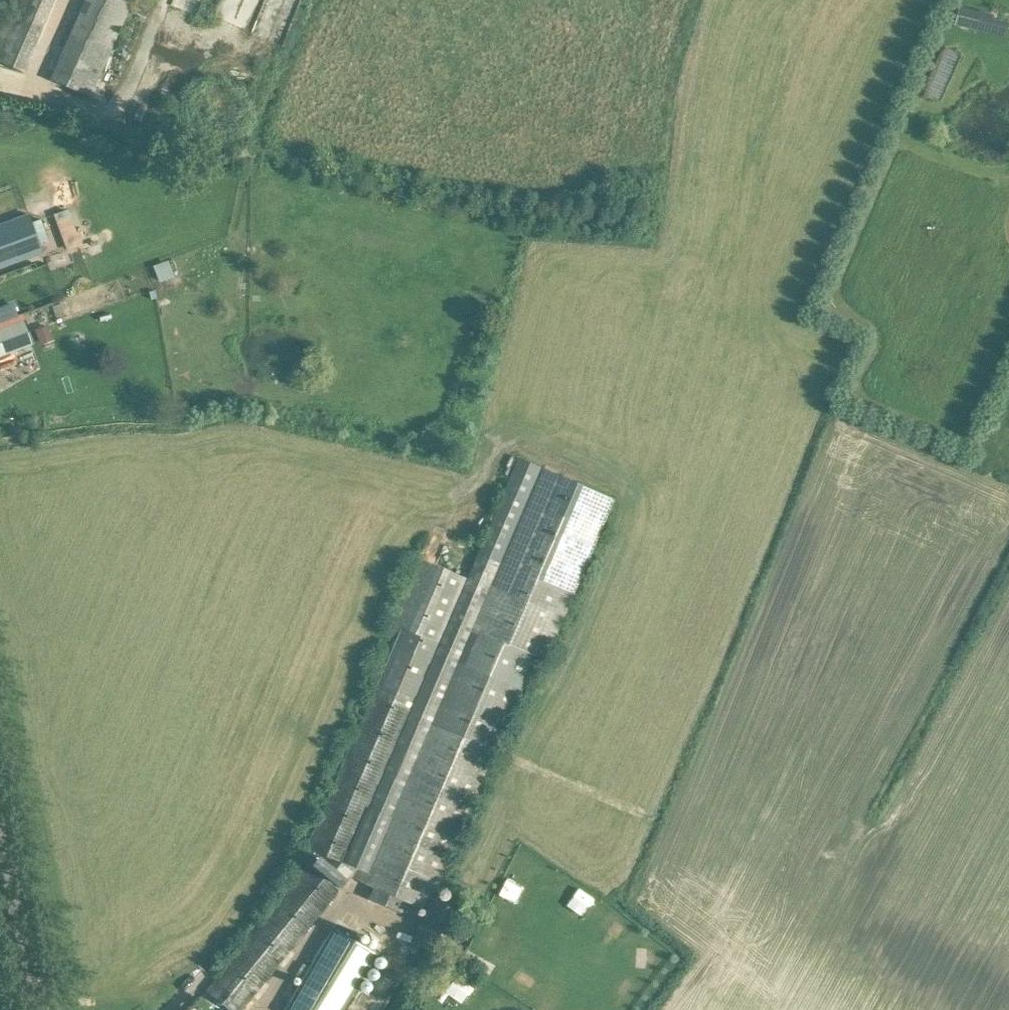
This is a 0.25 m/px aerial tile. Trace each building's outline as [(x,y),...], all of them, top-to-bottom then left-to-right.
[(0,60),(0,63),(29,73),(54,0),(21,0),(0,60)] [(134,1),(131,0),(86,0),(51,79),(90,97),(134,1)] [(959,7),(954,26),(974,30),(989,34),(1004,38),(1005,37),(1005,36),(1008,23),(992,19),(993,15),(979,11),(959,7)] [(44,253),(29,215),(0,225),(0,269),(44,253)] [(13,302),(0,307),(0,323),(19,316),(13,302)] [(66,314),(62,303),(52,306),(57,318),(66,314)] [(16,351),(14,346),(25,342),(18,322),(0,329),(0,357),(16,351)] [(54,338),(49,325),(35,330),(40,343),(54,338)] [(549,449),(373,861),(387,867),(382,878),(414,892),(419,881),(437,888),(424,919),(453,932),(471,890),(442,877),(545,637),(554,641),(623,481),(549,449)] [(360,506),(238,791),(359,843),(481,558),(461,549),(468,533),(402,505),(395,521),(360,506)] [(377,955),(332,927),(284,1009),(343,1009),(377,955)]
